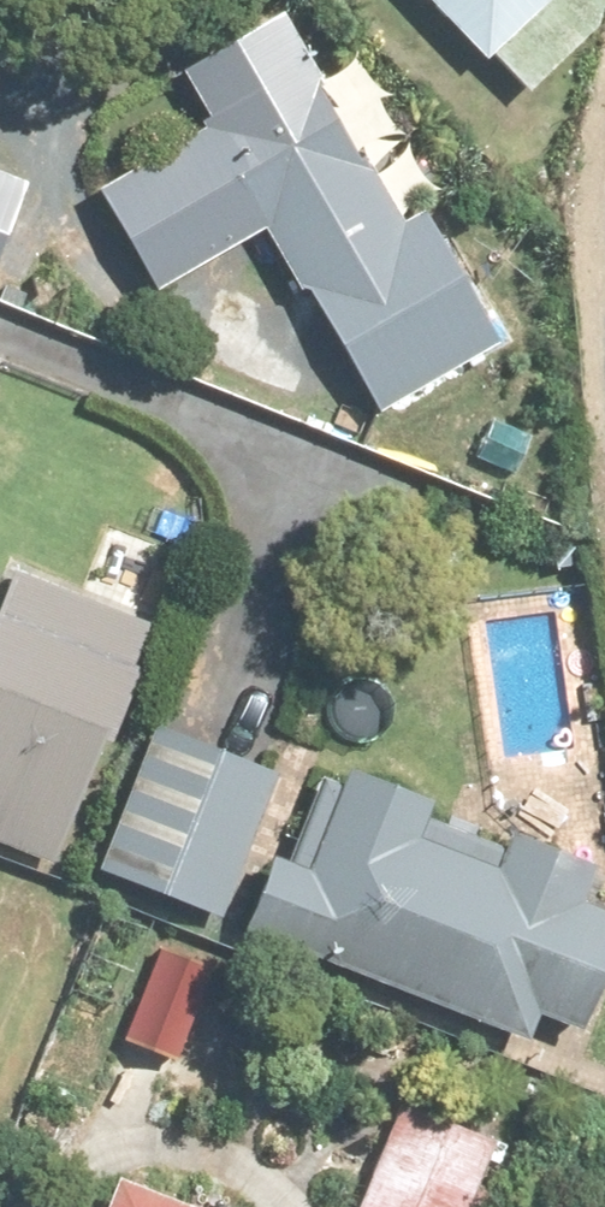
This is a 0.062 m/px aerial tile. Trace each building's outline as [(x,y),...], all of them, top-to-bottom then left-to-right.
[(479,58),(540,0),(424,0),(479,58)] [(145,288),(153,284),(356,167),(325,113),(361,93),(342,60),(312,77),(273,12),(207,50),(174,69),(178,78),(200,116),(193,121),(196,127),(93,185),(88,188),(145,288)] [(14,194),(0,189),(0,225),(14,194)] [(41,870),(94,735),(105,739),(129,677),(120,674),(137,633),(3,580),(0,588),(0,854),(41,870)] [(261,769),(165,731),(148,724),(89,871),(211,919),(230,870),(269,773),(261,769)] [(448,828),(416,817),(422,803),(336,769),(332,783),(316,777),(282,862),(262,855),(252,879),(233,925),(505,1032),(517,1038),(529,1008),(570,1023),(604,938),(604,869),(497,827),(490,845),(448,828)] [(491,1142),(396,1101),(389,1117),(351,1206),(463,1206),(491,1142)] [(117,1179),(110,1176),(98,1206),(189,1206),(117,1179)]
